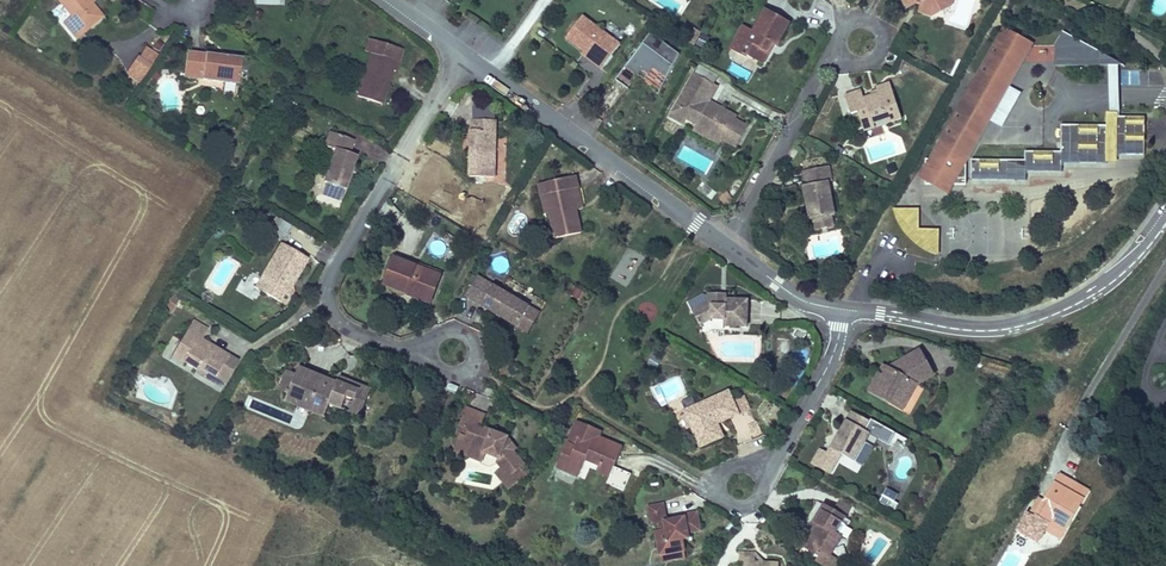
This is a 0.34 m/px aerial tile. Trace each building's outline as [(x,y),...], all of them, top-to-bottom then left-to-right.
[(76,37),(103,15),(91,0),(59,0),(71,15),(62,21),(76,37)] [(919,3),(917,11),(930,15),(932,9),(940,11),(950,4),(951,0),(920,0),(919,3)] [(743,35),(735,48),(743,53),(745,50),(760,59),(766,48),(763,45),(768,36),(772,38),(774,39),(786,17),(763,3),(750,26),(745,23),(739,33),(743,35)] [(617,40),(579,12),(562,34),(581,48),(591,55),(589,58),(598,65),(617,40)] [(727,43),(735,48),(743,35),(739,33),(745,23),(740,20),(727,43)] [(1002,26),(918,175),(948,192),(1032,43),(1002,26)] [(1054,64),(1122,63),(1062,29),(1053,44),(1054,64)] [(663,76),(679,55),(650,34),(615,82),(628,91),(643,71),(649,75),(654,69),(663,76)] [(763,45),(766,48),(772,38),(768,36),(763,45)] [(357,95),(380,101),(389,67),(395,69),(401,48),(367,38),(364,50),(368,52),(357,95)] [(138,54),(126,74),(140,83),(159,53),(146,46),(140,55),(138,54)] [(591,55),(581,48),(579,51),(589,58),(591,55)] [(184,75),(238,81),(241,55),(187,49),(184,75)] [(697,88),(705,93),(712,83),(688,70),(663,114),(675,121),(679,114),(682,108),(694,115),(691,121),(694,122),(710,131),(731,143),(740,124),(713,109),(715,106),(702,98),(700,101),(693,95),(697,88)] [(874,86),(875,90),(875,94),(867,96),(860,98),(858,89),(841,93),(847,114),(854,113),(857,121),(867,119),(868,123),(882,119),(884,124),(896,121),(887,83),(874,86)] [(702,98),(705,93),(697,88),(693,95),(700,101),(702,98)] [(472,118),(495,118),(495,104),(472,104),(472,118)] [(682,108),(679,114),(691,121),(694,115),(682,108)] [(969,179),(1024,179),(1024,170),(1060,170),(1060,162),(1115,162),(1116,157),(1143,157),(1143,115),(1105,115),(1105,124),(1060,123),(1060,150),(1024,149),(1024,158),(970,158),(969,179)] [(472,118),(471,118),(471,128),(468,128),(468,174),(494,174),(495,118),(472,118)] [(869,127),(868,123),(867,119),(857,121),(859,130),(869,127)] [(708,134),(710,131),(694,122),(692,126),(708,134)] [(327,130),(323,144),(334,147),(324,180),(344,186),(355,153),(348,150),(352,138),(327,130)] [(803,222),(805,222),(827,219),(829,218),(824,184),(827,184),(825,166),(800,171),(803,187),(798,187),(803,222)] [(546,192),(550,211),(556,237),(580,231),(575,206),(571,186),(578,185),(575,172),(538,180),(540,193),(546,192)] [(571,186),(575,206),(582,204),(578,185),(571,186)] [(545,212),(550,211),(546,192),(540,193),(545,212)] [(929,251),(938,253),(939,225),(918,225),(917,205),(891,205),(893,216),(897,223),(902,230),(906,235),(912,240),(916,244),(923,248),(929,251)] [(827,219),(805,222),(807,232),(828,229),(827,219)] [(279,241),(261,275),(267,278),(261,289),(279,299),(285,288),(290,291),(293,285),(289,283),(294,275),(298,277),(309,257),(279,241)] [(383,284),(404,292),(407,284),(432,294),(439,273),(393,257),(383,284)] [(267,278),(261,275),(255,286),(261,289),(267,278)] [(502,313),(500,316),(517,326),(529,305),(475,275),(463,296),(494,313),(497,310),(502,313)] [(407,284),(404,292),(429,301),(432,294),(407,284)] [(284,302),(290,291),(285,288),(279,299),(284,302)] [(742,296),(722,296),(716,296),(716,289),(703,289),(702,298),(686,307),(694,322),(707,314),(720,314),(720,320),(742,322),(742,296)] [(170,315),(179,300),(169,295),(160,310),(170,315)] [(529,305),(517,326),(527,331),(539,310),(529,305)] [(193,372),(222,388),(239,359),(202,338),(208,328),(192,318),(169,356),(180,362),(182,359),(196,367),(193,372)] [(887,394),(900,402),(909,386),(926,374),(913,350),(884,368),(878,376),(874,373),(864,389),(883,401),(887,394)] [(369,385),(338,372),(335,378),(333,382),(326,379),(328,375),(298,362),(294,372),(285,392),(282,399),(294,404),(298,395),(325,406),(327,401),(339,406),(343,394),(352,398),(347,409),(357,414),(369,385)] [(878,376),(884,368),(879,365),(874,373),(878,376)] [(285,392),(294,372),(285,368),(277,389),(285,392)] [(683,409),(695,439),(708,434),(710,439),(721,434),(717,423),(713,425),(712,421),(718,419),(719,422),(739,414),(733,399),(729,391),(683,409)] [(896,408),(900,402),(887,394),(883,401),(896,408)] [(322,415),(325,406),(298,395),(294,404),(322,415)] [(742,396),(733,399),(739,414),(748,410),(742,396)] [(510,482),(524,473),(519,464),(524,461),(515,447),(508,437),(511,430),(492,424),(489,430),(479,425),(481,419),(484,407),(467,399),(458,425),(462,427),(458,439),(470,445),(472,440),(485,445),(500,451),(498,456),(502,463),(507,472),(504,473),(510,482)] [(819,447),(843,461),(863,424),(841,411),(819,447)] [(607,462),(613,465),(622,446),(597,435),(599,429),(575,418),(554,467),(576,476),(583,458),(585,454),(592,458),(591,461),(599,465),(601,460),(607,462)] [(489,430),(492,424),(481,419),(479,425),(489,430)] [(508,437),(515,447),(519,444),(511,430),(508,437)] [(708,434),(695,439),(697,444),(710,439),(708,434)] [(482,453),(485,445),(472,440),(470,445),(458,439),(456,443),(482,453)] [(609,474),(613,465),(607,462),(601,460),(599,465),(597,469),(609,474)] [(505,485),(510,482),(504,473),(507,472),(502,463),(495,467),(505,485)] [(613,466),(606,484),(624,492),(631,473),(613,466)] [(1081,499),(1062,489),(1050,483),(1035,509),(1030,507),(1022,522),(1018,520),(1008,539),(1029,551),(1036,538),(1039,532),(1057,543),(1081,499)] [(894,509),(898,493),(883,490),(880,505),(894,509)] [(674,521),(674,517),(666,519),(662,502),(647,505),(650,522),(663,519),(665,528),(657,530),(662,554),(685,549),(683,540),(689,538),(688,530),(701,527),(697,509),(683,512),(683,515),(682,516),(682,519),(674,521)] [(820,551),(828,538),(823,534),(833,517),(810,504),(799,525),(802,527),(805,529),(801,537),(797,535),(789,548),(802,555),(820,551)] [(805,529),(802,527),(797,535),(801,537),(805,529)] [(1054,547),(1057,543),(1039,532),(1036,538),(1054,547)] [(828,538),(820,551),(802,555),(789,548),(786,553),(808,565),(817,565),(832,540),(828,538)] [(1026,553),(1011,545),(999,565),(1019,565),(1026,553)] [(685,549),(662,554),(664,563),(687,559),(685,549)] [(727,561),(741,561),(741,565),(749,565),(749,562),(744,551),(724,550),(723,560),(727,561)]
